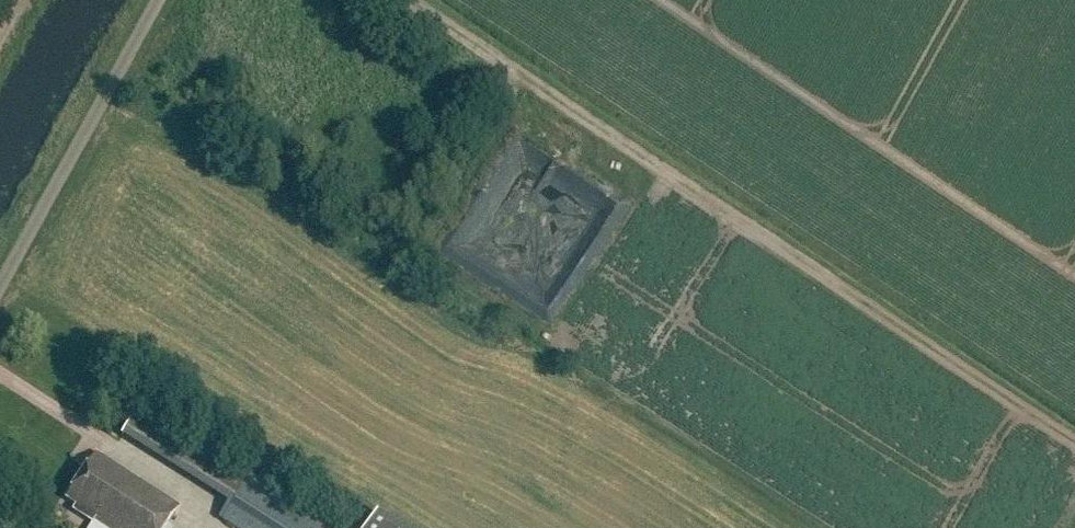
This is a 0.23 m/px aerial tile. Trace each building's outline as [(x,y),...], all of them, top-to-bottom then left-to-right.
[(233,508),(252,478),(141,407),(122,437),(233,508)] [(179,505),(96,452),(66,499),(76,506),(73,511),(99,527),(164,527),(179,505)] [(233,508),(224,522),(233,527),(329,527),(252,478),(233,508)] [(378,514),(369,527),(399,527),(378,514)]
